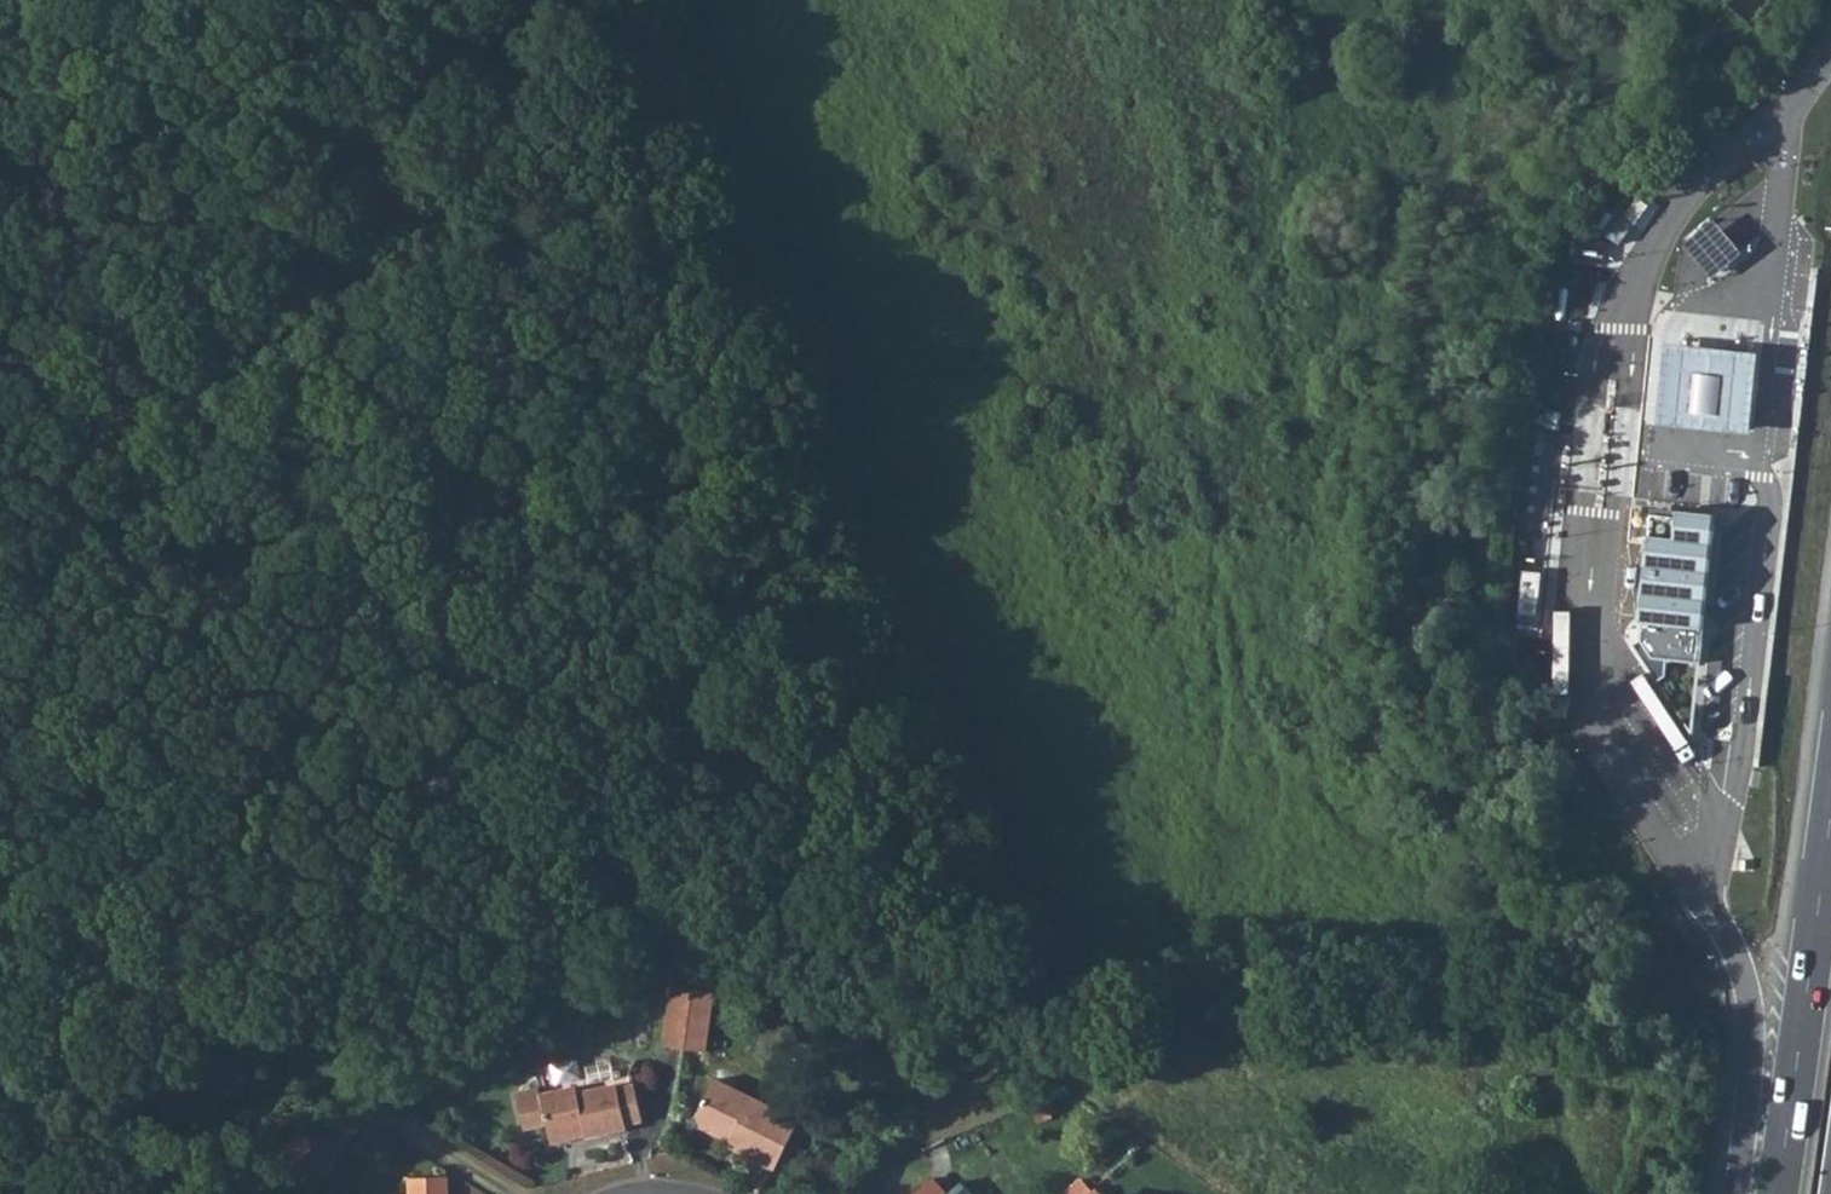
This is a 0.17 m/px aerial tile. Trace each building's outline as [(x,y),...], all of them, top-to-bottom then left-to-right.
[(1712,221),(1684,245),(1697,260),(1711,276),(1739,253),(1725,236),(1712,221)] [(1664,345),(1655,426),(1702,431),(1748,436),(1756,355),(1710,350),(1664,345)] [(1548,473),(1553,451),(1528,446),(1524,468),(1548,473)] [(1699,663),(1711,514),(1647,509),(1637,637),(1651,659),(1699,663)] [(685,1048),(693,987),(672,985),(663,1045),(685,1048)] [(685,1048),(706,1051),(715,991),(693,987),(685,1048)] [(728,1141),(758,1155),(756,1161),(773,1171),(797,1121),(711,1078),(691,1122),(728,1141)] [(548,1138),(582,1130),(584,1137),(625,1127),(624,1125),(641,1121),(632,1083),(615,1088),(614,1084),(577,1094),(574,1087),(537,1096),(535,1087),(512,1093),(521,1129),(543,1124),(548,1138)] [(548,1138),(550,1145),(584,1137),(582,1130),(548,1138)] [(725,1147),(756,1161),(758,1155),(728,1141),(725,1147)] [(444,1178),(409,1179),(410,1193),(445,1193),(444,1178)]
